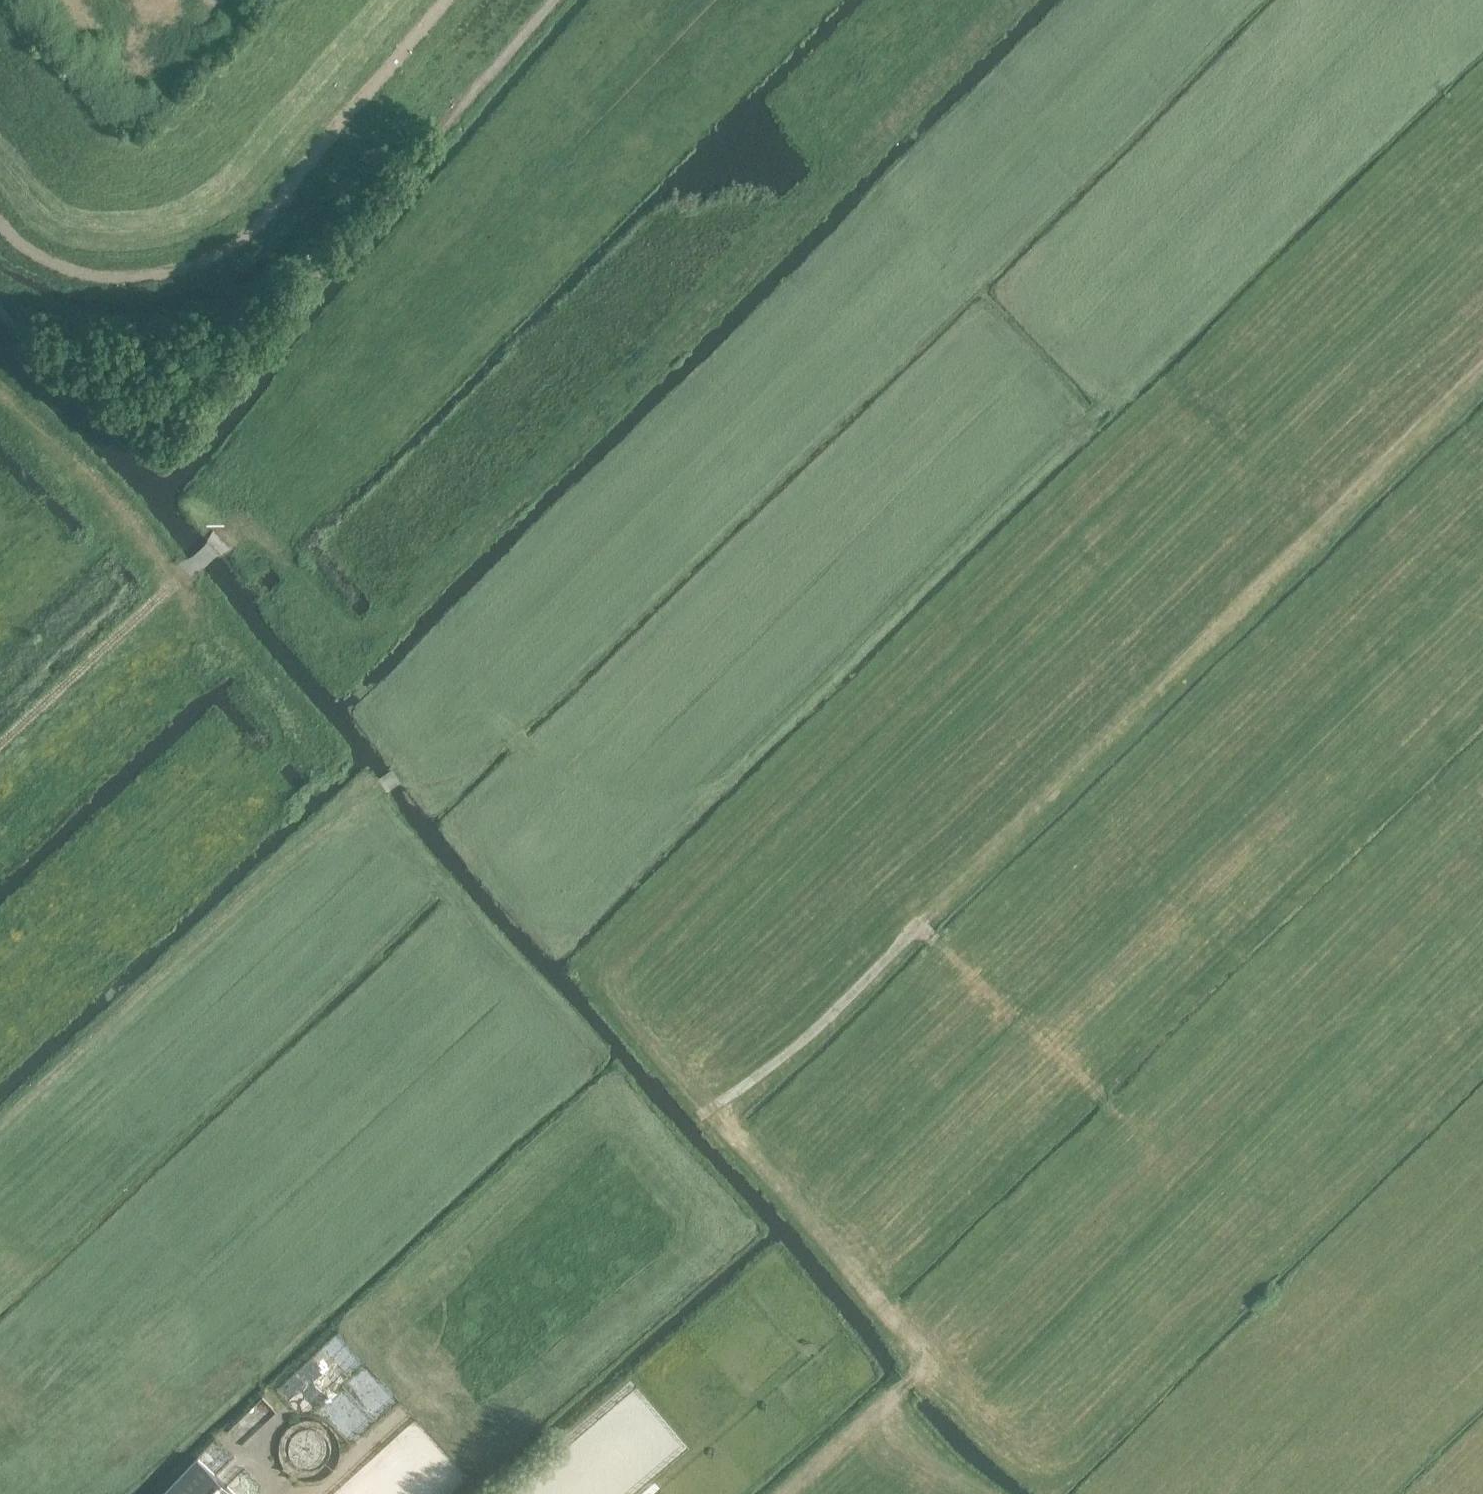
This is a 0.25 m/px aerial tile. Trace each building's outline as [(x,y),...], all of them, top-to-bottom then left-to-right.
[(322,1442),(290,1449),(296,1480),(329,1473),(322,1442)] [(162,1493),(237,1493),(197,1456),(162,1493)]
